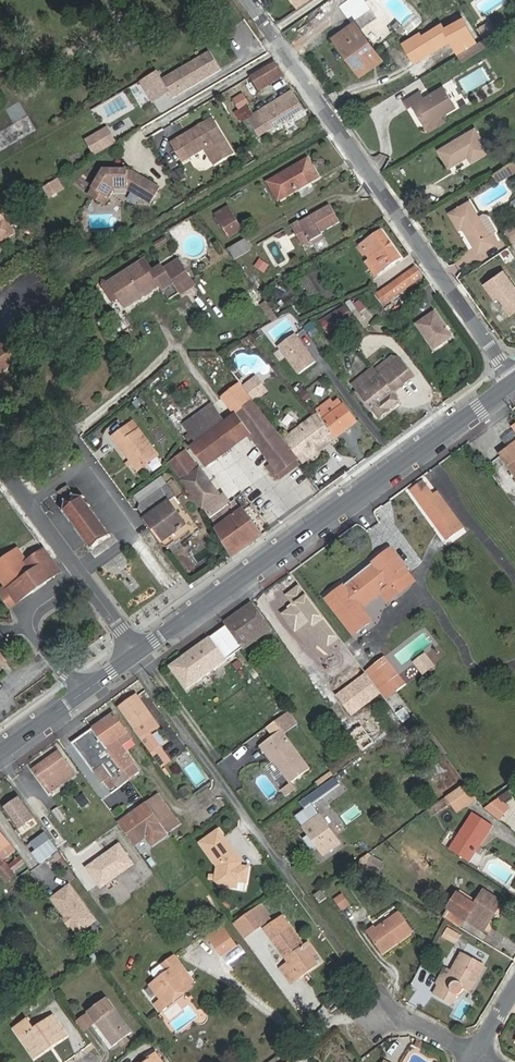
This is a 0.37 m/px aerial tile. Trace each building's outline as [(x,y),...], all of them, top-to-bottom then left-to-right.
[(359,7),(356,12),(355,15),(354,20),(364,22),(365,15),(371,11),(365,2),(359,7)] [(456,48),(475,39),(464,18),(456,22),(457,24),(446,29),(456,48)] [(489,22),(476,29),(481,37),(486,37),(495,31),(489,22)] [(362,75),(383,60),(359,27),(336,43),(347,59),(350,57),(362,75)] [(459,53),(477,43),(475,39),(456,48),(459,53)] [(462,63),(486,49),(482,41),(458,56),(462,63)] [(157,71),(141,81),(146,90),(153,102),(169,92),(173,98),(219,70),(209,53),(163,80),(157,71)] [(279,59),(251,72),(259,89),(287,76),(279,59)] [(141,81),(131,87),(136,96),(146,90),(141,81)] [(131,87),(123,91),(130,102),(137,97),(136,96),(131,87)] [(444,87),(425,98),(421,92),(404,101),(409,110),(414,107),(424,125),(442,114),(442,116),(456,107),(444,87)] [(302,110),(290,92),(254,114),(248,105),(249,105),(243,96),(234,102),(239,110),(236,112),(243,122),(244,122),(249,119),(260,137),(302,110)] [(205,148),(214,164),(233,153),(213,118),(203,123),(205,126),(188,136),(187,133),(171,142),(182,161),(205,148)] [(23,125),(30,135),(36,131),(28,119),(22,123),(23,125)] [(244,122),(255,139),(260,137),(249,119),(244,122)] [(203,123),(187,133),(188,136),(205,126),(203,123)] [(19,142),(30,135),(23,125),(13,133),(19,142)] [(476,129),(439,151),(450,169),(468,158),(471,163),(490,152),(476,129)] [(100,140),(104,147),(114,141),(109,132),(99,138),(100,140)] [(19,142),(13,133),(0,141),(0,153),(1,154),(19,142)] [(99,150),(104,147),(100,140),(95,144),(99,150)] [(308,159),(268,182),(278,201),(298,189),(296,186),(307,180),(308,183),(318,177),(308,159)] [(514,171),(514,163),(514,162),(502,169),(506,176),(514,171)] [(104,169),(89,194),(105,204),(115,188),(127,188),(150,203),(153,198),(156,201),(160,195),(157,193),(159,188),(139,175),(136,177),(133,175),(133,171),(128,171),(128,169),(104,169)] [(502,169),(493,174),(498,181),(506,176),(502,169)] [(491,236),(482,220),(470,201),(450,214),(460,232),(463,230),(478,255),(499,242),(495,234),(491,236)] [(7,206),(12,213),(16,210),(11,203),(7,206)] [(303,247),(324,234),(323,233),(340,223),(330,205),(300,223),(299,221),(291,226),(303,247)] [(221,223),(233,216),(229,208),(217,215),(221,223)] [(16,210),(12,213),(20,224),(24,221),(16,210)] [(12,233),(0,212),(0,240),(12,233)] [(241,230),(233,216),(221,223),(229,237),(241,230)] [(22,247),(36,238),(27,225),(18,231),(22,237),(17,240),(22,247)] [(514,243),(514,225),(505,232),(513,245),(514,243)] [(400,258),(382,231),(360,245),(379,272),(400,258)] [(250,250),(245,240),(229,249),(234,259),(250,250)] [(125,306),(160,284),(169,300),(194,285),(178,261),(154,275),(144,259),(109,281),(125,306)] [(482,289),(497,312),(514,299),(514,265),(482,289)] [(415,268),(386,289),(392,298),(422,278),(415,268)] [(392,298),(386,289),(378,295),(384,304),(392,298)] [(344,307),(321,323),(328,332),(352,316),(344,307)] [(435,308),(417,321),(434,346),(452,334),(435,308)] [(277,319),(270,309),(266,312),(273,322),(277,319)] [(319,336),(316,331),(310,335),(314,340),(319,336)] [(314,364),(293,337),(277,349),(298,376),(314,364)] [(11,340),(0,348),(0,371),(2,373),(23,357),(11,340)] [(379,374),(359,390),(372,408),(379,419),(389,411),(388,410),(399,402),(393,393),(414,376),(400,358),(379,374)] [(353,383),(359,390),(379,374),(374,367),(353,383)] [(244,387),(255,401),(267,391),(257,377),(244,387)] [(339,400),(320,414),(322,418),(336,437),(337,438),(357,423),(339,400)] [(253,402),(236,415),(250,435),(272,464),(278,473),(296,460),(253,402)] [(201,413),(184,425),(197,443),(203,439),(214,430),(201,413)] [(303,463),(336,437),(322,418),(320,414),(319,414),(284,440),(288,444),(303,463)] [(214,430),(203,439),(218,459),(250,435),(236,415),(214,430)] [(132,435),(139,430),(133,422),(126,427),(132,435)] [(158,456),(139,430),(132,435),(126,427),(113,437),(138,470),(158,456)] [(218,459),(203,439),(197,443),(191,448),(205,467),(218,459)] [(501,453),(514,470),(514,444),(501,453)] [(187,451),(182,455),(195,472),(199,469),(187,451)] [(254,525),(243,511),(235,500),(231,504),(224,495),(221,498),(199,469),(195,472),(182,455),(170,464),(202,509),(204,508),(227,545),(248,530),(254,525)] [(48,479),(58,472),(54,467),(44,473),(48,479)] [(446,538),(462,526),(435,491),(432,494),(424,484),(422,481),(409,489),(413,494),(446,538)] [(110,536),(82,497),(75,497),(68,485),(58,492),(66,503),(64,511),(91,548),(110,536)] [(193,520),(175,496),(171,491),(168,486),(140,506),(139,510),(163,542),(193,520)] [(193,520),(163,542),(168,548),(190,532),(193,536),(201,530),(193,520)] [(261,536),(254,525),(248,530),(227,545),(233,556),(261,536)] [(372,562),(370,566),(327,599),(357,638),(376,624),(364,608),(380,595),(387,604),(407,589),(400,579),(411,571),(392,548),(372,562)] [(44,550),(14,571),(12,572),(13,574),(18,581),(7,588),(6,586),(0,590),(0,596),(10,609),(33,592),(29,587),(41,578),(45,583),(54,576),(60,572),(44,550)] [(407,589),(418,581),(411,571),(400,579),(407,589)] [(3,581),(6,586),(7,588),(18,581),(13,574),(3,581)] [(29,587),(33,592),(45,583),(41,578),(29,587)] [(310,629),(283,592),(266,603),(281,624),(287,621),(298,637),(310,629)] [(247,648),(269,632),(251,603),(246,607),(249,613),(232,625),(247,648)] [(246,607),(227,620),(232,625),(249,613),(246,607)] [(225,661),(241,650),(225,628),(210,639),(225,661)] [(170,667),(186,690),(225,661),(210,639),(170,667)] [(414,660),(424,673),(437,664),(427,650),(414,660)] [(320,680),(302,655),(296,659),(314,685),(320,680)] [(390,683),(401,675),(387,656),(376,664),(390,683)] [(382,689),(390,683),(376,664),(368,670),(382,689)] [(376,694),(382,689),(368,670),(362,674),(376,694)] [(161,725),(139,693),(122,705),(165,765),(172,760),(151,732),(161,725)] [(385,737),(366,712),(356,718),(375,744),(385,737)] [(124,746),(133,740),(114,713),(93,728),(130,779),(140,771),(124,746)] [(375,744),(356,718),(344,726),(363,753),(375,744)] [(134,785),(130,779),(93,728),(74,742),(102,782),(105,780),(112,775),(118,785),(123,793),(134,785)] [(293,780),(313,767),(285,728),(263,745),(269,754),(273,751),(277,756),(293,780)] [(76,775),(60,752),(33,770),(47,789),(56,782),(61,788),(76,775)] [(168,777),(172,774),(168,768),(164,771),(168,777)] [(105,780),(112,790),(118,785),(112,775),(105,780)] [(351,800),(335,777),(298,803),(302,809),(334,788),(346,804),(351,800)] [(47,789),(50,794),(61,788),(56,782),(47,789)] [(478,800),(466,784),(441,802),(447,810),(453,806),(460,812),(478,800)] [(159,818),(171,809),(159,793),(147,802),(159,818)] [(85,795),(77,799),(83,808),(91,803),(85,795)] [(22,798),(8,807),(25,833),(39,823),(30,809),(22,798)] [(169,832),(159,818),(147,802),(118,821),(136,846),(147,839),(153,847),(170,834),(169,832)] [(434,807),(440,815),(447,810),(441,802),(434,807)] [(504,805),(499,804),(489,810),(503,821),(511,811),(504,805)] [(169,832),(181,823),(171,809),(159,818),(169,832)] [(494,826),(475,812),(449,850),(469,863),(474,856),(481,846),(494,826)] [(341,844),(320,815),(303,826),(325,856),(341,844)] [(0,831),(0,850),(6,858),(16,851),(0,831)] [(30,845),(35,852),(51,840),(47,833),(30,845)] [(220,834),(213,839),(203,847),(214,862),(221,871),(218,883),(222,889),(231,890),(232,883),(240,885),(248,887),(250,872),(243,870),(243,865),(220,834)] [(42,862),(47,859),(59,851),(51,840),(35,852),(42,862)] [(479,859),(485,849),(481,846),(474,856),(479,859)] [(0,850),(0,870),(8,882),(18,875),(15,871),(11,865),(6,858),(0,850)] [(47,859),(58,874),(70,865),(59,851),(47,859)] [(26,864),(22,858),(11,865),(15,871),(26,864)] [(381,864),(370,858),(364,868),(375,874),(381,864)] [(231,890),(239,892),(240,885),(232,883),(231,890)] [(84,927),(96,919),(71,884),(59,892),(84,927)] [(483,933),(504,902),(483,888),(477,899),(474,905),(461,897),(451,911),(466,921),(483,933)] [(474,905),(477,899),(459,889),(444,913),(463,925),(466,921),(451,911),(461,897),(474,905)] [(328,900),(322,891),(313,897),(319,905),(328,900)] [(77,933),(84,927),(59,892),(52,896),(77,933)] [(236,926),(247,941),(270,924),(259,910),(236,926)] [(375,926),(366,931),(382,954),(414,932),(399,912),(375,928),(375,926)] [(317,958),(320,956),(313,947),(307,951),(303,946),(305,944),(287,920),(270,932),(294,966),(286,972),(296,986),(305,979),(298,968),(304,964),(312,974),(323,966),(317,958)] [(209,936),(223,956),(239,944),(225,925),(209,936)] [(462,935),(452,926),(446,932),(456,941),(462,935)] [(93,966),(101,961),(94,952),(87,957),(93,966)] [(445,980),(441,979),(434,993),(453,1004),(461,993),(465,989),(471,993),(486,966),(462,952),(445,980)] [(163,963),(161,961),(151,969),(157,978),(152,982),(163,998),(157,1002),(161,1008),(198,982),(177,953),(163,963)] [(305,979),(312,974),(304,964),(298,968),(305,979)] [(134,1032),(110,999),(89,1013),(96,1023),(113,1047),(118,1042),(122,1047),(131,1041),(127,1036),(134,1032)] [(86,1029),(96,1023),(89,1013),(80,1018),(86,1029)] [(32,1028),(27,1020),(13,1028),(34,1058),(68,1036),(53,1014),(32,1028)]
